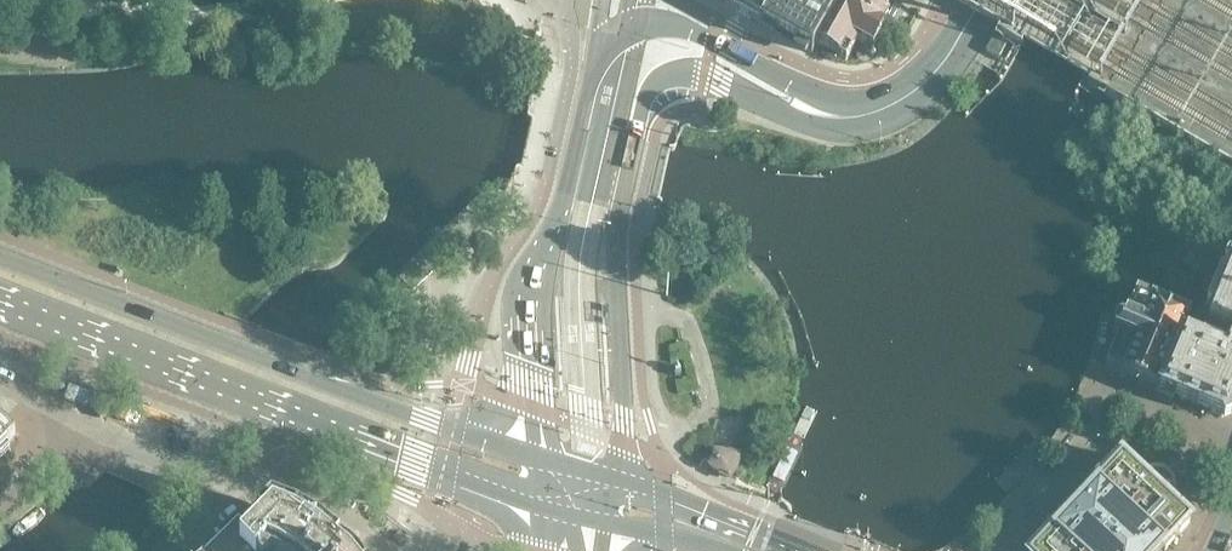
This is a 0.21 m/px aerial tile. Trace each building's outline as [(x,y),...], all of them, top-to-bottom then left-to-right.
[(724,3),(723,4),(811,54),(816,45),(845,61),(856,41),(872,50),(883,30),(877,27),(888,7),(877,0),(719,0),(724,3)] [(998,59),(1009,40),(996,32),(985,51),(998,59)] [(1213,251),(1198,287),(1217,295),(1231,302),(1231,263),(1213,251)] [(1158,391),(1181,337),(1190,313),(1138,291),(1125,320),(1122,318),(1115,320),(1113,326),(1116,332),(1120,333),(1106,368),(1120,374),(1120,376),(1158,391)] [(1217,295),(1206,322),(1215,326),(1231,333),(1231,302),(1217,295)] [(1231,336),(1231,333),(1215,326),(1207,347),(1185,402),(1203,409),(1231,336)] [(1231,404),(1231,336),(1203,409),(1222,417),(1228,415),(1231,404)] [(1185,402),(1207,347),(1181,337),(1158,391),(1185,402)] [(0,421),(0,464),(2,464),(12,454),(5,447),(16,436),(0,421)] [(736,467),(737,459),(722,455),(718,454),(714,454),(713,461),(709,468),(712,470),(715,472),(728,479),(733,473),(736,467)] [(1190,523),(1169,504),(1171,502),(1171,501),(1172,499),(1173,498),(1173,497),(1174,494),(1174,491),(1173,488),(1173,487),(1172,485),(1172,484),(1171,482),(1170,481),(1169,479),(1168,478),(1167,477),(1165,476),(1162,474),(1159,474),(1157,473),(1155,473),(1151,473),(1148,475),(1147,475),(1145,476),(1142,478),(1121,459),(1099,483),(1098,483),(1095,486),(1094,485),(1052,530),(1053,531),(1050,533),(1051,534),(1035,550),(1165,550),(1166,550),(1165,550),(1168,547),(1167,547),(1190,523)] [(339,547),(321,531),(296,517),(271,507),(245,533),(238,526),(234,531),(226,539),(213,550),(335,550),(339,547)] [(406,538),(400,532),(399,531),(392,537),(399,544),(406,538)]
